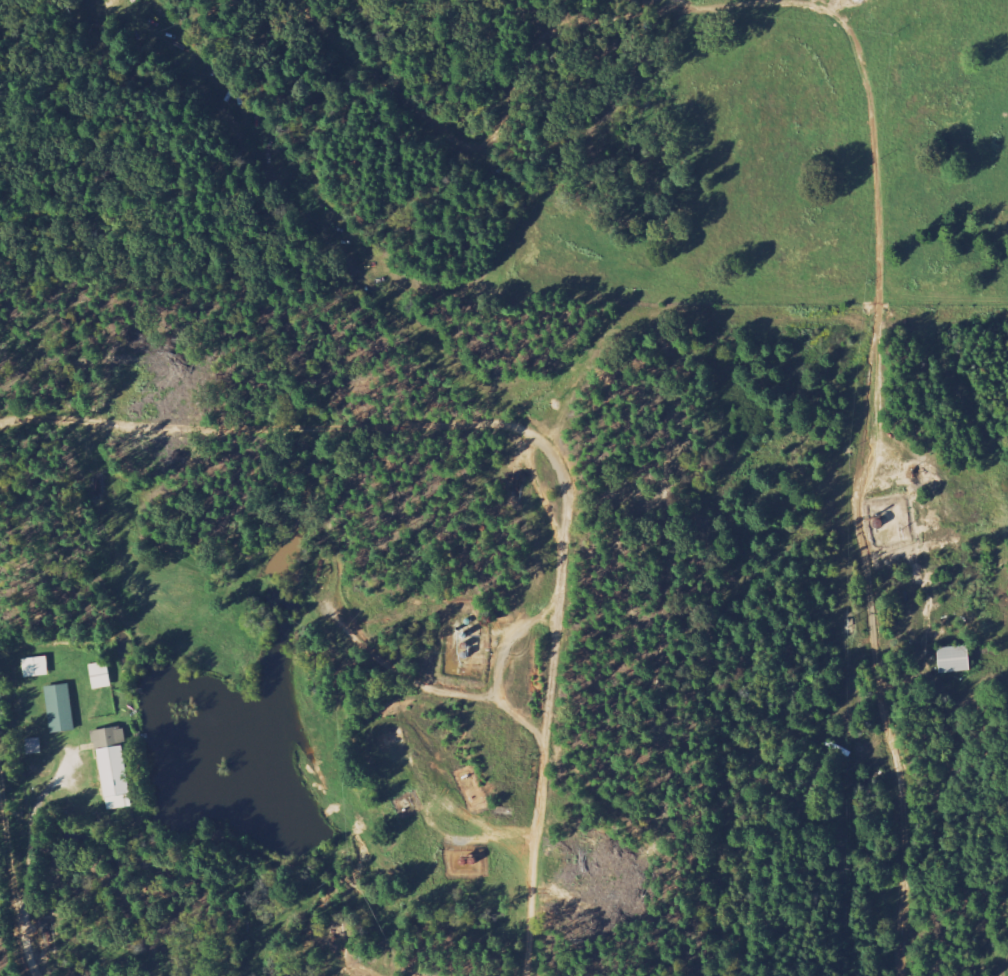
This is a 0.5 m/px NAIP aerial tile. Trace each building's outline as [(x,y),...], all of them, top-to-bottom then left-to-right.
[(938,673),(969,672),(968,647),(937,648),(938,673)] [(23,678),(48,676),(46,657),(21,659),(23,678)] [(49,733),(74,731),(70,684),(45,687),(49,733)] [(121,745),(126,744),(124,727),(93,731),(105,811),(130,807),(121,745)] [(25,740),(28,756),(43,753),(40,738),(25,740)]
